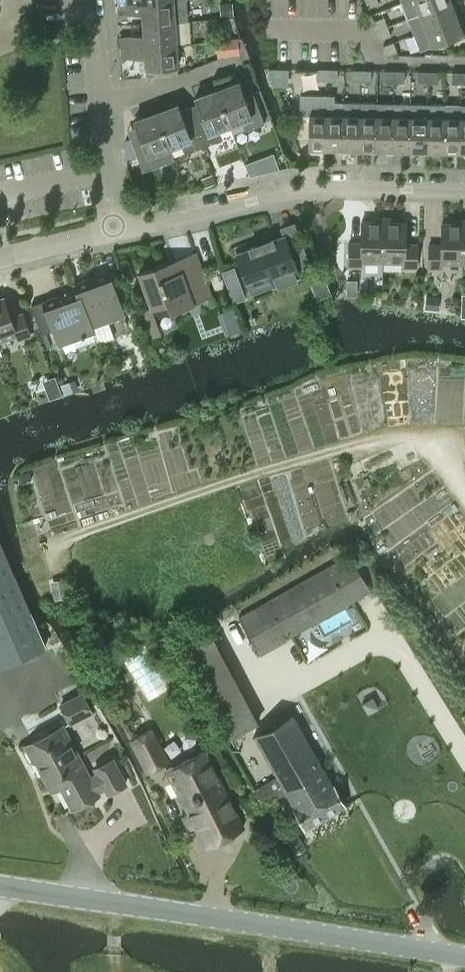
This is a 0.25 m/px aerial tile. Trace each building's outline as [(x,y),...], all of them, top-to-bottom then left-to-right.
[(127,3),(127,14),(142,13),(143,24),(174,22),(188,20),(186,0),(164,0),(127,3)] [(451,1),(451,0),(406,0),(402,2),(408,17),(451,1)] [(414,33),(457,17),(451,1),(408,17),(414,33)] [(233,2),(220,3),(221,16),(233,15),(233,2)] [(127,14),(127,3),(118,3),(118,15),(127,14)] [(377,29),(388,25),(384,16),(374,20),(377,29)] [(464,33),(457,17),(414,33),(420,49),(464,33)] [(129,47),(176,43),(174,22),(143,24),(143,35),(129,36),(129,47)] [(388,25),(377,29),(381,38),(391,34),(388,25)] [(129,47),(129,36),(120,37),(120,48),(129,47)] [(238,38),(221,40),(222,55),(239,53),(238,38)] [(387,54),(397,50),(394,41),(383,45),(387,54)] [(177,66),(176,43),(129,47),(130,58),(145,57),(146,68),(177,66)] [(129,47),(120,48),(121,59),(130,58),(129,47)] [(288,67),(269,67),(275,84),(288,84),(288,67)] [(327,80),(328,69),(318,68),(318,79),(327,80)] [(337,69),(328,69),(327,80),(337,80),(337,69)] [(351,80),(361,81),(361,69),(352,69),(351,80)] [(361,69),(361,81),(371,81),(371,70),(361,69)] [(394,81),(395,70),(385,70),(385,81),(394,81)] [(404,70),(395,70),(394,81),(404,81),(404,70)] [(418,81),(428,82),(428,71),(418,71),(418,81)] [(428,71),(428,82),(438,82),(438,71),(428,71)] [(452,82),(462,82),(462,72),(452,71),(452,82)] [(237,81),(215,90),(228,124),(240,120),(244,130),(263,123),(252,92),(242,95),(237,81)] [(228,124),(215,90),(194,97),(200,112),(191,115),(202,146),(220,139),(216,129),(228,124)] [(326,147),(327,94),(301,94),(300,113),(309,113),(308,147),(326,147)] [(343,148),(344,101),(334,101),(335,94),(327,94),(326,147),(343,148)] [(359,148),(361,97),(360,97),(360,101),(344,101),(343,148),(359,148)] [(376,148),(377,102),(367,102),(367,97),(361,97),(359,148),(376,148)] [(376,148),(393,149),(394,102),(377,102),(376,148)] [(410,149),(411,103),(394,102),(393,149),(410,149)] [(410,149),(427,149),(428,103),(411,103),(410,149)] [(443,150),(445,103),(428,103),(427,149),(443,150)] [(460,150),(461,104),(445,103),(443,150),(460,150)] [(183,153),(202,146),(191,115),(182,118),(177,104),(155,112),(168,147),(179,143),(183,153)] [(168,147),(155,112),(134,120),(139,134),(129,138),(141,169),(159,162),(156,152),(168,147)] [(258,158),(244,163),(248,176),(264,172),(258,158)] [(212,174),(201,178),(204,186),(215,182),(212,174)] [(383,260),(384,221),(362,220),(362,242),(349,241),(349,265),(362,265),(362,260),(383,260)] [(406,221),(384,221),(383,260),(404,261),(404,266),(417,266),(418,243),(406,243),(406,221)] [(463,262),(464,222),(442,222),(442,244),(429,243),(429,267),(442,267),(442,262),(463,262)] [(301,241),(289,245),(285,234),(236,253),(246,278),(269,270),(275,284),(300,274),(297,268),(309,263),(301,241)] [(170,310),(211,295),(200,264),(182,271),(180,265),(173,268),(170,261),(139,273),(152,308),(167,302),(170,310)] [(235,266),(223,271),(235,302),(247,298),(235,266)] [(90,277),(74,283),(78,292),(79,292),(94,333),(98,343),(114,337),(109,321),(125,315),(110,274),(91,281),(90,277)] [(43,300),(32,304),(41,332),(53,328),(59,345),(94,333),(79,292),(78,292),(59,299),(58,295),(43,300)] [(426,295),(425,308),(439,309),(440,296),(426,295)] [(0,298),(0,340),(17,334),(18,339),(31,334),(23,312),(11,316),(4,296),(0,298)] [(234,306),(222,311),(225,320),(238,315),(234,306)] [(75,378),(60,384),(64,395),(79,389),(75,378)] [(46,646),(14,571),(0,539),(0,665),(46,646)] [(260,653),(371,590),(350,554),(240,616),(260,653)] [(69,595),(66,577),(51,580),(55,598),(69,595)] [(210,629),(179,645),(228,736),(258,719),(210,629)] [(70,721),(91,710),(82,693),(61,704),(70,721)] [(373,695),(362,702),(369,713),(380,707),(373,695)] [(294,714),(255,736),(277,776),(256,788),(264,803),(286,791),(306,827),(345,805),(294,714)] [(47,772),(79,755),(63,725),(26,745),(34,761),(40,759),(47,772)] [(147,771),(169,759),(153,729),(130,741),(147,771)] [(206,845),(244,825),(205,749),(167,768),(206,845)] [(90,777),(79,755),(47,772),(56,789),(62,787),(73,807),(99,794),(97,791),(105,786),(108,792),(125,783),(113,759),(95,768),(98,773),(90,777)] [(295,852),(305,846),(297,833),(287,839),(295,852)]
